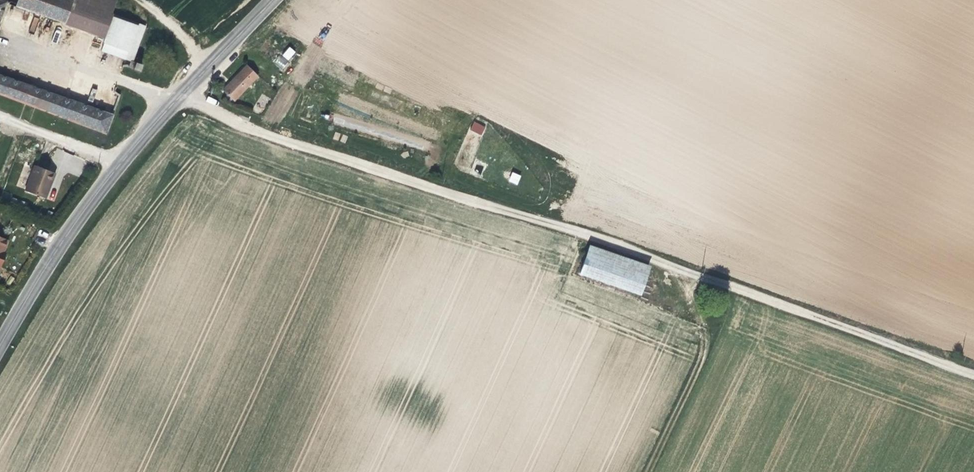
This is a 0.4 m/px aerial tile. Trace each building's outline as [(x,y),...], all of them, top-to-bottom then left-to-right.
[(15,3),(63,20),(70,0),(17,0),(15,3)] [(63,20),(104,35),(113,12),(117,0),(70,0),(63,20)] [(99,49),(131,60),(132,56),(144,24),(113,12),(104,35),(99,49)] [(34,32),(38,19),(34,17),(29,30),(34,32)] [(282,70),(296,52),(288,46),(274,63),(282,70)] [(140,70),(144,60),(132,56),(131,60),(129,66),(140,70)] [(222,88),(234,101),(260,77),(247,64),(222,88)] [(0,73),(0,94),(105,132),(112,114),(0,73)] [(473,121),(469,130),(482,135),(485,126),(473,121)] [(25,191),(43,198),(52,176),(34,169),(25,191)] [(509,182),(518,185),(521,175),(512,172),(509,182)] [(580,276),(643,294),(652,264),(589,245),(580,276)]
